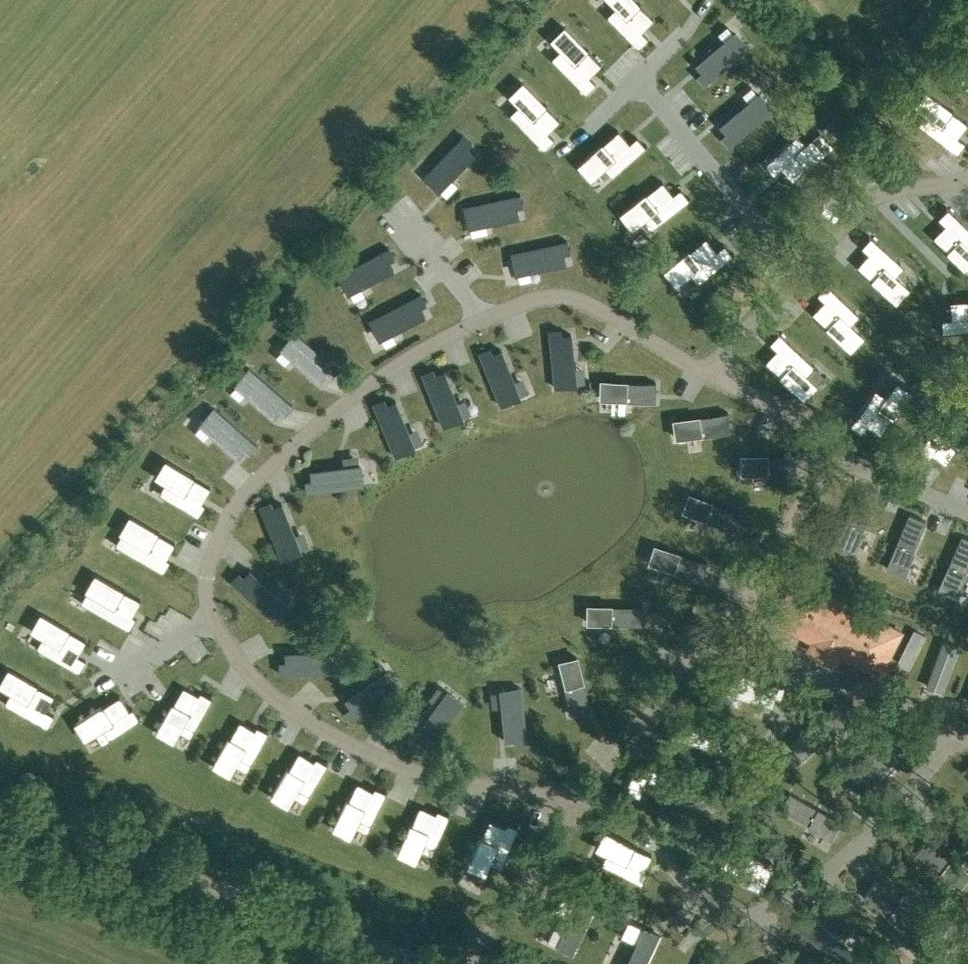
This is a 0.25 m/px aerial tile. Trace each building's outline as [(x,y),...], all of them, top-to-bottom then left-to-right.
[(559,1),(574,15),(588,0),(560,0),(559,1)] [(616,6),(621,11),(612,20),(611,18),(610,19),(639,49),(640,48),(639,47),(648,38),(641,31),(653,19),(640,5),(641,4),(640,3),(639,4),(635,0),(610,0),(616,6)] [(552,57),(551,58),(587,95),(588,94),(587,92),(595,83),(589,77),(601,64),(588,51),(589,50),(588,49),(587,50),(564,27),(551,39),(561,49),(562,50),(554,59),(552,57)] [(717,46),(695,64),(702,71),(697,75),(704,85),(748,48),(736,33),(726,42),(724,41),(720,44),(721,46),(719,48),(717,46)] [(511,113),(509,114),(545,150),(546,149),(545,148),(554,139),(547,132),(559,120),(546,106),(547,105),(546,104),(545,105),(522,82),(510,95),(519,104),(521,106),(512,114),(511,113)] [(927,90),(915,104),(927,114),(919,124),(956,153),(965,142),(957,136),(967,123),(927,90)] [(741,107),(719,125),(726,132),(721,136),(729,146),(772,109),(760,94),(750,103),(749,102),(744,105),(746,107),(743,109),(741,107)] [(552,129),(566,140),(574,130),(561,119),(552,129)] [(602,143),(579,165),(591,178),(604,167),(608,162),(617,171),(615,173),(616,174),(647,145),(647,144),(645,146),(636,136),(629,143),(618,130),(604,143),(603,142),(602,143)] [(794,136),(762,164),(763,165),(765,164),(774,173),(781,167),(792,179),(806,166),(807,167),(808,166),(807,165),(831,144),(819,131),(806,143),(801,147),(793,138),(795,137),(794,136)] [(461,136),(422,178),(435,190),(451,174),(453,176),(473,156),(465,149),(470,144),(461,136)] [(646,193),(621,214),(632,228),(642,219),(644,218),(651,227),(650,229),(651,230),(691,198),(690,197),(688,198),(680,188),(673,194),(662,181),(647,193),(646,192),(645,192),(646,193)] [(519,196),(463,208),(467,226),(489,221),(490,224),(518,218),(516,208),(522,207),(519,196)] [(947,207),(938,217),(945,224),(932,236),(967,271),(967,246),(966,244),(967,241),(967,227),(947,207)] [(868,252),(857,265),(896,301),(908,287),(890,271),(899,261),(871,235),(861,246),(868,252)] [(690,250),(665,270),(676,284),(690,273),(695,268),(703,278),(701,279),(702,280),(735,253),(734,252),(732,254),(724,244),(717,250),(706,237),(691,249),(690,248),(689,249),(690,250)] [(565,242),(510,254),(513,272),(535,267),(536,270),(564,264),(562,254),(568,253),(565,242)] [(391,249),(340,276),(348,292),(368,282),(370,284),(395,271),(390,262),(396,259),(391,249)] [(824,300),(812,313),(826,326),(825,327),(826,328),(827,327),(850,349),(862,336),(850,324),(845,320),(853,311),(855,312),(856,311),(825,282),(824,283),(826,285),(817,294),(824,300)] [(419,295),(368,321),(377,338),(397,327),(398,330),(423,317),(418,308),(424,305),(419,295)] [(941,319),(942,333),(967,331),(967,299),(950,301),(951,318),(941,319)] [(561,329),(550,330),(555,387),(573,385),(571,363),(574,362),(571,334),(561,335),(561,329)] [(777,349),(765,362),(779,375),(778,376),(779,377),(780,376),(804,398),(815,385),(806,376),(804,374),(812,366),(814,367),(815,366),(778,331),(777,332),(778,333),(770,343),(777,349)] [(296,334),(284,348),(301,362),(299,364),(321,383),(327,375),(332,379),(339,370),(296,334)] [(490,348),(479,352),(500,405),(518,398),(509,377),(512,376),(501,350),(492,353),(490,348)] [(250,369),(237,383),(254,398),(252,400),(274,419),(280,411),(285,415),(292,407),(250,369)] [(433,369),(422,373),(443,426),(460,419),(452,398),(455,397),(444,371),(435,374),(433,369)] [(601,380),(601,398),(623,399),(623,401),(655,402),(656,382),(601,380)] [(873,392),(849,426),(850,427),(851,425),(861,433),(867,425),(881,435),(892,419),(893,420),(894,419),(893,418),(911,391),(897,381),(887,396),(883,401),(873,394),(874,393),(873,392)] [(384,398),(373,403),(395,455),(412,448),(404,428),(406,427),(395,400),(386,404),(384,398)] [(215,408),(203,422),(220,437),(218,439),(239,458),(246,451),(250,455),(258,446),(215,408)] [(914,455),(915,456),(916,454),(926,462),(932,454),(946,464),(957,448),(958,449),(959,448),(958,447),(967,433),(967,414),(962,410),(952,425),(948,430),(938,423),(940,421),(938,421),(914,455)] [(729,414),(674,420),(676,437),(699,435),(699,437),(731,433),(729,414)] [(742,455),(742,473),(765,473),(764,475),(797,475),(797,456),(742,455)] [(165,460),(156,476),(166,482),(173,486),(167,496),(165,495),(165,496),(200,517),(200,516),(199,515),(205,504),(202,502),(210,487),(194,478),(195,476),(194,476),(193,477),(165,460)] [(311,480),(305,481),(306,492),(363,485),(361,467),(338,470),(338,467),(310,471),(311,480)] [(859,492),(836,546),(854,554),(864,530),(863,530),(876,499),(859,492)] [(689,494),(683,510),(705,518),(704,520),(734,531),(741,512),(689,494)] [(270,501),(260,506),(282,558),(299,551),(290,531),(293,529),(282,503),(272,507),(270,501)] [(909,514),(886,568),(904,575),(914,552),(913,551),(926,521),(909,514)] [(129,516),(120,532),(122,533),(129,537),(123,547),(122,546),(121,548),(165,573),(165,572),(164,571),(170,560),(166,558),(175,543),(159,534),(159,532),(158,532),(157,533),(129,516)] [(938,589),(955,597),(966,573),(965,573),(967,565),(967,538),(962,535),(938,589)] [(655,545),(649,562),(671,569),(670,571),(701,581),(707,562),(679,553),(655,545)] [(238,573),(231,581),(272,620),(285,606),(269,591),(270,589),(250,569),(243,577),(238,573)] [(95,574),(86,590),(87,591),(95,595),(89,605),(87,604),(87,606),(131,631),(132,629),(130,628),(136,618),(132,616),(141,600),(124,591),(125,590),(124,589),(123,590),(95,574)] [(796,578),(774,620),(813,640),(808,649),(836,663),(840,654),(879,674),(901,631),(796,578)] [(588,604),(588,622),(610,622),(610,625),(643,625),(643,605),(588,604)] [(40,614),(32,629),(45,637),(39,647),(37,646),(36,648),(81,673),(81,672),(79,671),(86,660),(78,655),(86,640),(69,631),(70,629),(69,629),(68,630),(40,614)] [(914,630),(898,662),(908,667),(924,636),(914,630)] [(958,648),(943,642),(931,674),(946,679),(958,648)] [(285,662),(279,662),(279,673),(336,671),(336,653),(313,653),(313,651),(285,652),(285,662)] [(577,657),(560,661),(565,683),(563,684),(571,715),(588,710),(591,710),(577,657)] [(0,684),(0,685),(13,692),(7,703),(5,702),(4,703),(49,728),(50,727),(48,726),(54,715),(46,710),(54,696),(38,686),(38,685),(37,684),(36,685),(8,669),(0,684)] [(729,670),(724,688),(729,690),(740,693),(745,695),(745,698),(772,706),(775,696),(781,698),(784,687),(729,670)] [(368,683),(345,699),(350,707),(345,711),(352,720),(399,687),(388,672),(370,685),(368,683)] [(173,741),(178,731),(183,723),(193,729),(192,731),(193,732),(194,729),(213,696),(212,696),(211,697),(200,691),(198,695),(183,686),(174,703),(172,702),(172,703),(173,704),(157,732),(173,741)] [(504,714),(501,714),(504,743),(514,741),(515,747),(526,746),(519,690),(501,692),(504,714)] [(431,711),(415,733),(423,739),(419,744),(428,751),(462,705),(447,694),(434,712),(431,711)] [(75,724),(85,739),(95,733),(102,728),(109,738),(107,739),(108,740),(110,739),(142,718),(141,717),(139,718),(133,708),(129,710),(120,695),(104,706),(103,704),(102,705),(103,706),(75,724)] [(833,705),(790,745),(803,759),(827,736),(828,737),(847,719),(833,705)] [(678,715),(673,733),(674,733),(686,737),(685,739),(690,740),(691,738),(694,739),(693,742),(720,751),(723,741),(729,743),(733,732),(678,715)] [(249,763),(248,765),(249,765),(251,763),(269,730),(268,729),(267,731),(257,725),(255,728),(240,720),(230,736),(229,736),(228,737),(229,737),(213,765),(229,774),(234,765),(239,757),(249,763)] [(886,742),(837,774),(847,790),(875,771),(875,772),(896,758),(886,742)] [(288,768),(272,796),(287,805),(293,796),(297,788),(308,794),(307,796),(308,797),(309,794),(328,762),(327,761),(326,763),(316,756),(314,760),(299,751),(289,767),(287,767),(287,768),(288,768)] [(347,800),(333,829),(349,837),(354,826),(358,819),(369,824),(368,826),(369,826),(370,824),(387,790),(386,789),(385,791),(374,786),(372,789),(357,781),(348,799),(347,798),(346,799),(347,800)] [(789,792),(780,808),(809,825),(808,826),(830,838),(840,821),(789,792)] [(411,824),(398,853),(414,861),(419,851),(423,842),(433,847),(433,849),(434,850),(435,847),(450,813),(449,812),(448,814),(437,809),(435,813),(419,805),(412,823),(410,822),(410,824),(411,824)] [(481,837),(468,866),(484,874),(489,863),(492,855),(503,860),(502,862),(503,862),(505,860),(520,825),(519,825),(518,827),(506,822),(505,825),(489,818),(481,836),(480,835),(479,836),(481,837)] [(605,831),(597,847),(607,852),(615,856),(610,867),(608,866),(607,867),(644,885),(644,884),(642,883),(648,872),(644,870),(652,855),(635,846),(635,845),(634,844),(633,845),(605,831)] [(916,853),(941,872),(959,887),(967,875),(967,871),(952,859),(953,857),(928,837),(916,853)] [(719,840),(715,851),(721,854),(717,863),(751,877),(752,875),(765,880),(772,863),(719,840)] [(876,881),(864,896),(907,930),(918,917),(900,903),(901,901),(876,881)] [(562,895),(556,908),(573,916),(558,947),(574,955),(595,911),(562,895)] [(622,933),(639,941),(628,963),(648,963),(661,936),(628,920),(622,933)] [(804,934),(838,963),(851,963),(857,957),(841,944),(842,942),(816,920),(804,934)]
